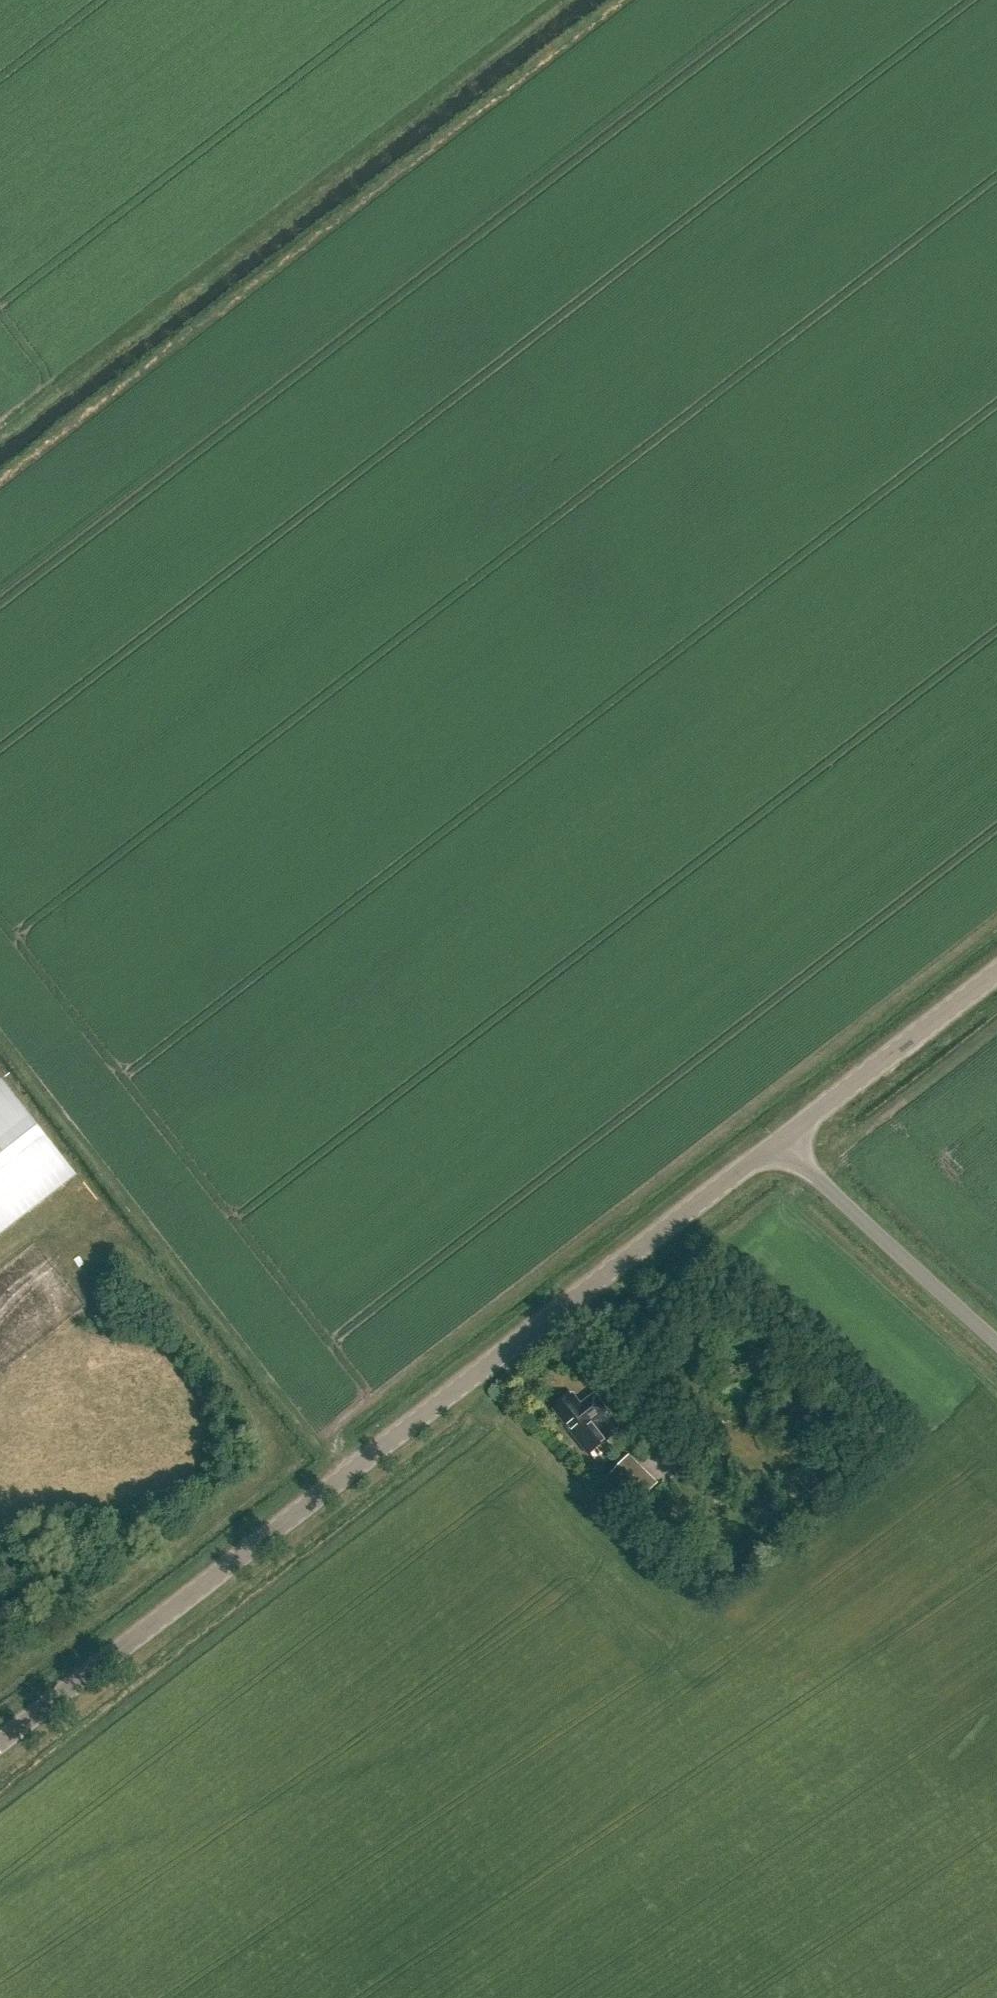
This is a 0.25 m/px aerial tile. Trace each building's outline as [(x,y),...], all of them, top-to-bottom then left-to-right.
[(77,1176),(2,1080),(0,1081),(0,1236),(77,1176)] [(592,1453),(618,1433),(619,1423),(595,1392),(580,1404),(573,1395),(554,1410),(575,1438),(578,1435),(592,1453)] [(630,1456),(626,1460),(610,1475),(606,1479),(631,1505),(635,1501),(651,1486),(656,1481),(630,1456)]
